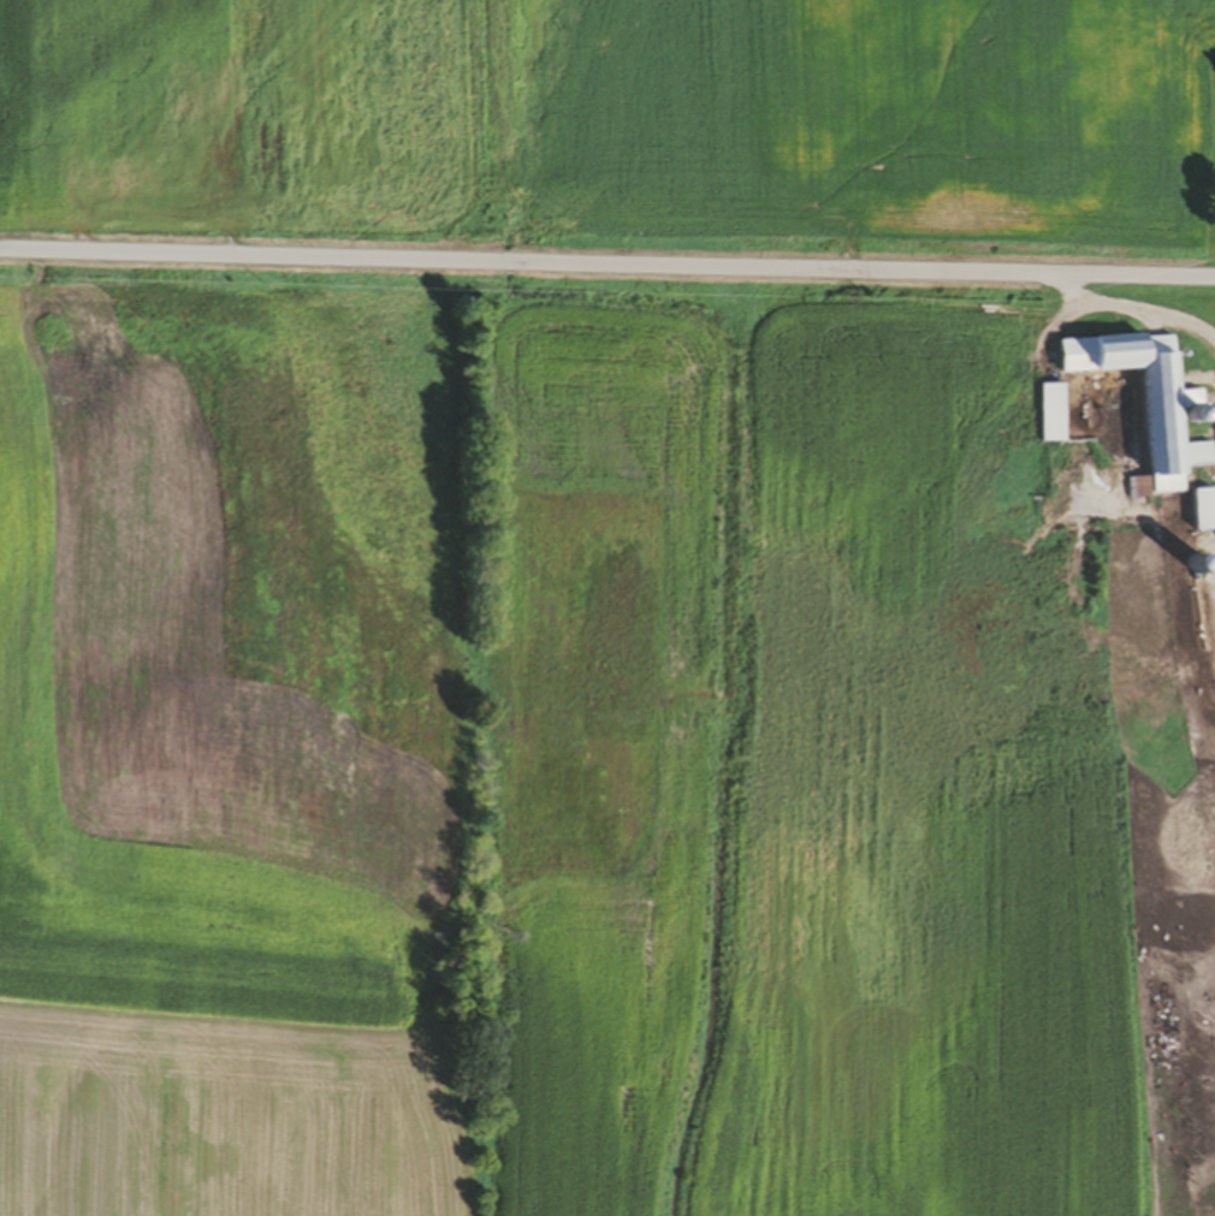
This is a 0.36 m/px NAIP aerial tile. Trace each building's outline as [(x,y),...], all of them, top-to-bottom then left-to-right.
[(1137,371),(1142,482),(1128,482),(1129,500),(1180,497),(1178,471),(1207,469),(1205,447),(1175,448),(1174,427),(1185,426),(1184,423),(1176,423),(1175,411),(1196,410),(1195,394),(1171,396),(1168,337),(1056,342),(1058,375),(1137,371)] [(1063,445),(1063,387),(1040,387),(1040,445),(1063,445)] [(1207,535),(1207,493),(1189,493),(1189,535),(1207,535)]
